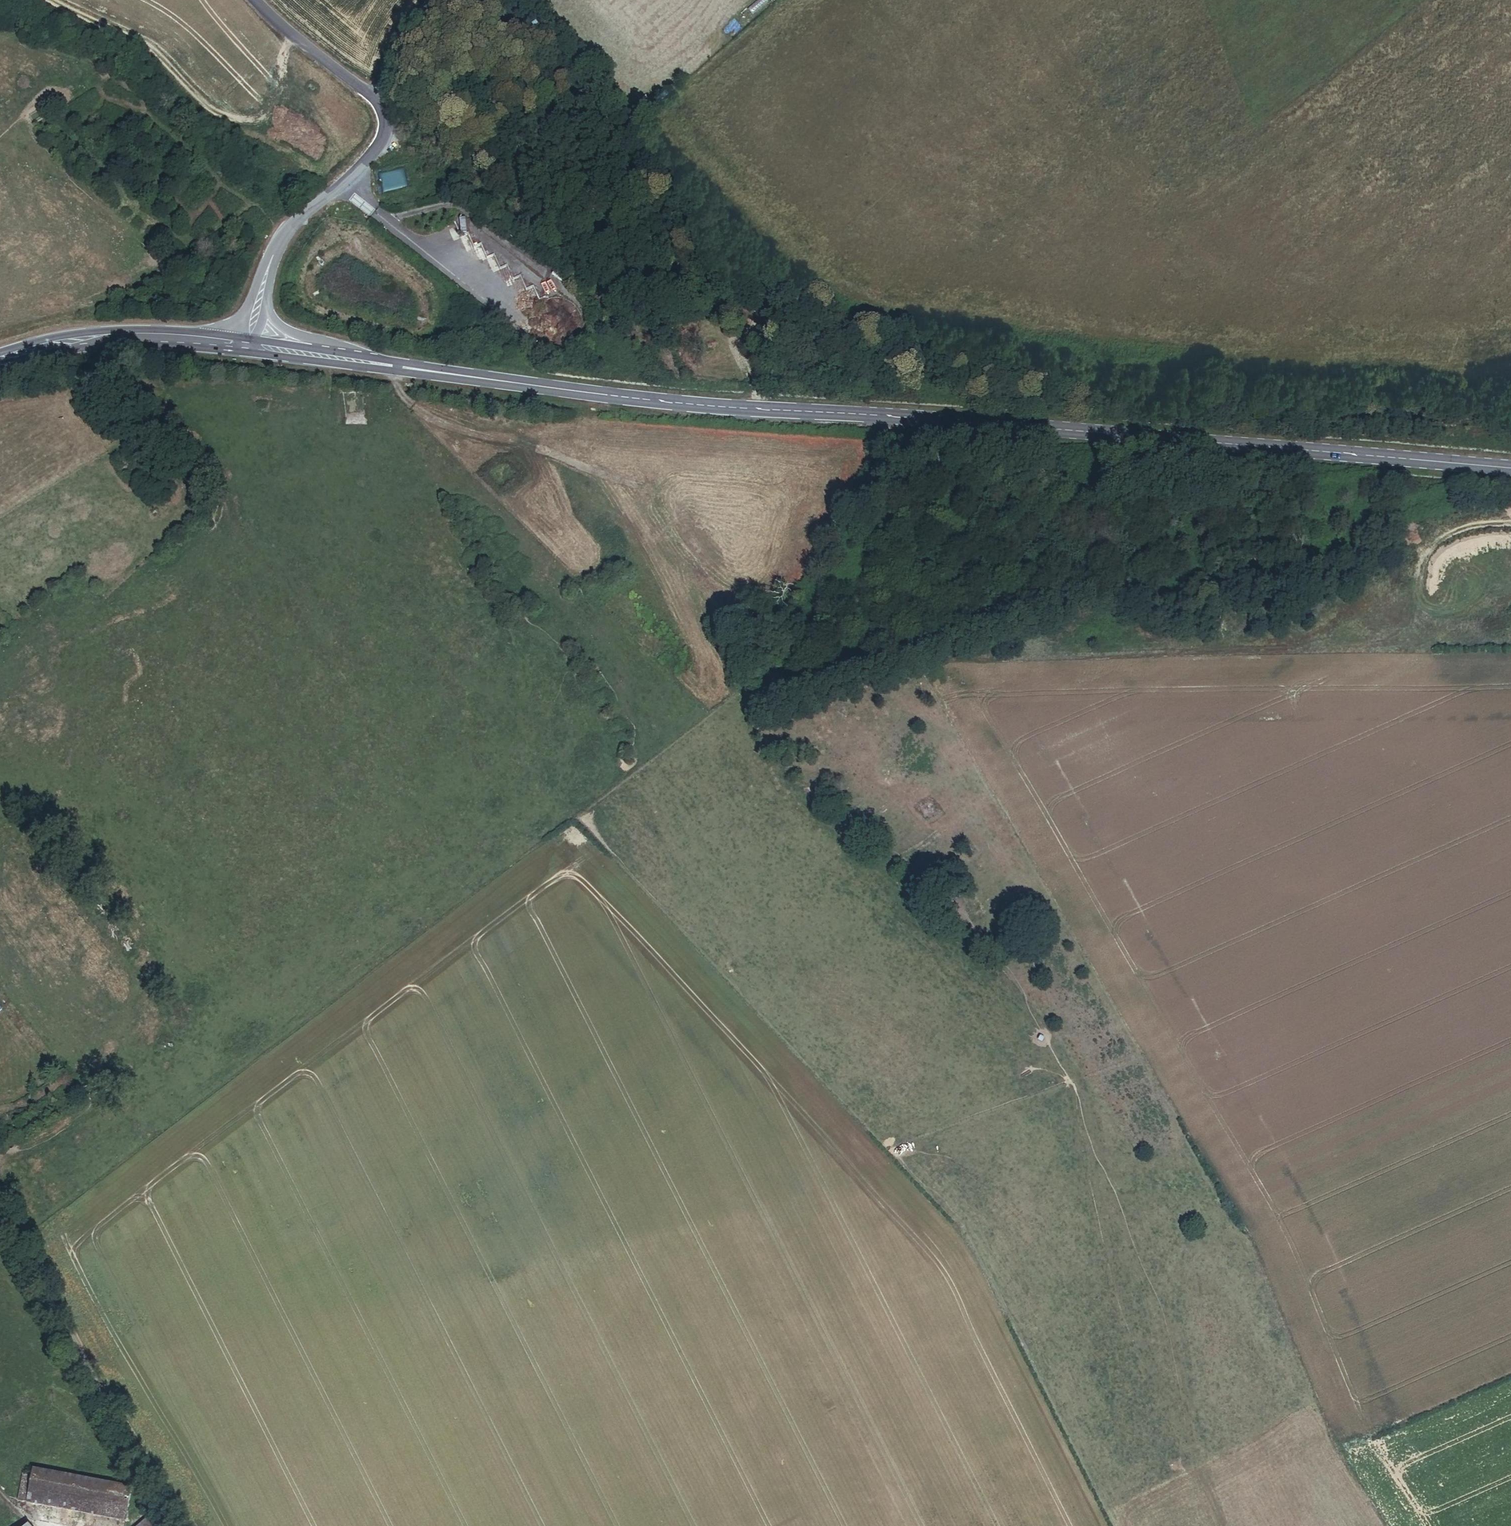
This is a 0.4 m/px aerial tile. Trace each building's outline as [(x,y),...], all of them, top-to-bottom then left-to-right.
[(67,1093),(52,1101),(58,1111),(73,1104),(67,1093)] [(31,1480),(26,1505),(126,1524),(132,1489),(33,1470),(31,1480)] [(17,1503),(26,1505),(31,1480),(22,1478),(17,1503)]
